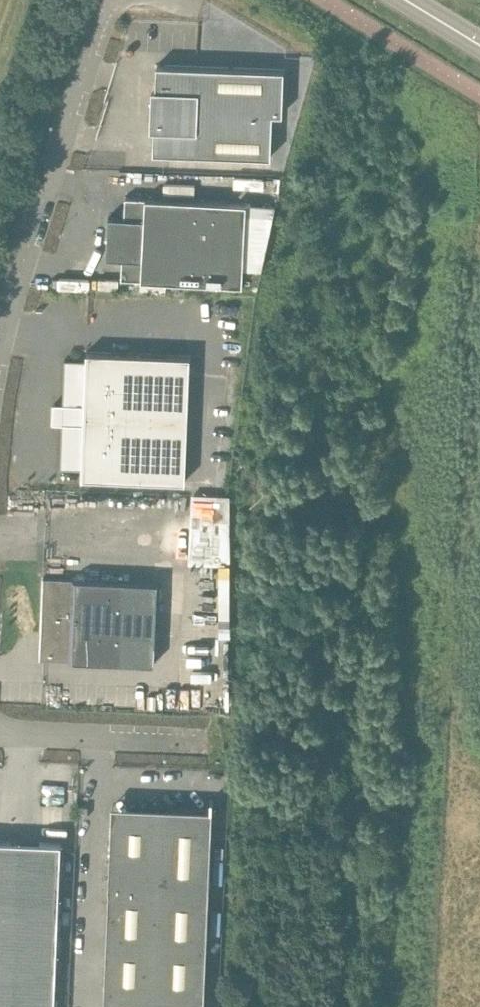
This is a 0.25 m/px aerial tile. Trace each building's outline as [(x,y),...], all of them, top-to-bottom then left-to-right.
[(267,115),(283,116),(285,70),(157,65),(154,153),(265,157),(267,115)] [(247,203),(126,197),(124,217),(108,217),(106,258),(122,259),(121,279),(242,285),(247,203)] [(65,359),(62,424),(61,468),(82,469),(82,478),(185,481),(190,356),(87,351),(87,360),(65,359)] [(194,492),(192,562),(229,563),(231,493),(194,492)] [(121,662),(124,581),(43,578),(41,633),(40,659),(121,662)] [(77,817),(87,817),(88,806),(77,806),(77,817)] [(111,826),(104,1006),(204,1006),(212,811),(111,826)] [(54,1004),(61,843),(0,840),(0,1002),(54,1004)]
